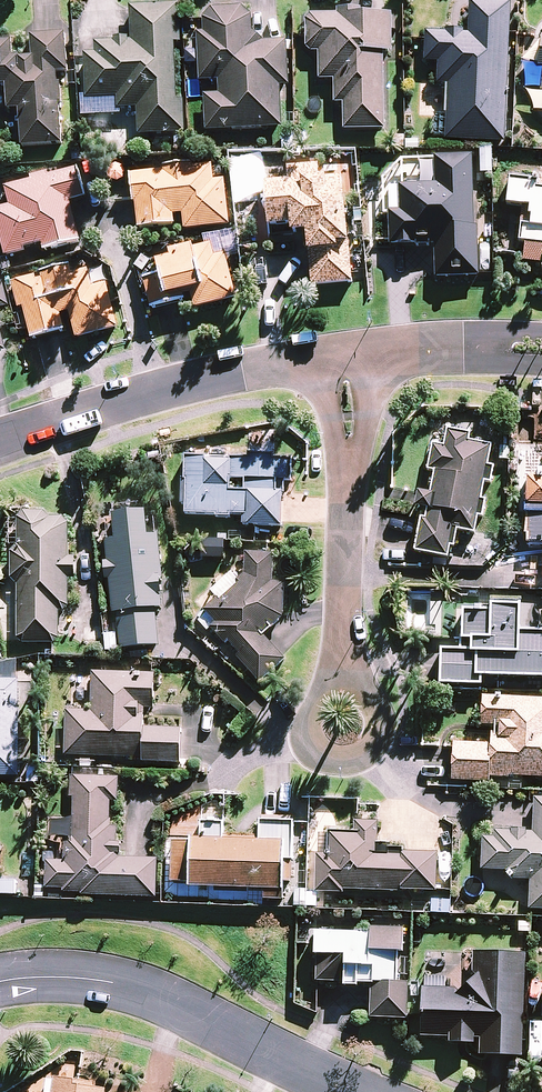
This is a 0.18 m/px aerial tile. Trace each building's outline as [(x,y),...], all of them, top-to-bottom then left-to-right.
[(449,144),(509,147),(514,38),(515,6),(474,4),(473,38),(429,36),(428,66),(442,67),(441,88),(451,89),(449,144)] [(141,138),(189,136),(182,8),(134,10),(135,44),(132,44),(132,41),(118,42),(118,45),(98,46),(99,57),(88,57),(90,102),(121,101),(121,113),(140,112),(141,138)] [(210,135),(285,131),(283,90),(292,89),(289,44),(268,45),(256,34),(255,21),(246,10),(217,11),(206,23),(206,25),(207,36),(200,37),(202,85),(222,84),(222,98),(208,98),(210,135)] [(347,133),(388,133),(387,55),(395,55),(395,16),(364,16),(364,12),(341,12),(341,18),(315,18),(309,24),(309,52),(315,56),(322,56),(322,83),(337,83),(337,108),(347,108),(347,133)] [(66,147),(61,75),(71,75),(70,51),(69,36),(34,39),(35,60),(25,61),(25,59),(16,59),(15,44),(0,45),(0,89),(9,88),(11,114),(22,113),(25,150),(66,147)] [(480,280),(476,160),(438,161),(439,184),(434,188),(404,189),(405,214),(393,214),(394,248),(438,247),(439,281),(480,280)] [(168,174),(135,177),(138,203),(141,231),(179,227),(178,218),(186,217),(188,233),(234,228),(229,184),(217,185),(215,169),(196,171),(196,166),(168,169),(168,174)] [(293,183),(269,185),(273,229),(296,227),(297,234),(312,233),(316,289),(357,286),(349,189),(345,189),(344,179),(324,181),(323,168),(291,170),(293,183)] [(83,244),(74,204),(89,201),(82,172),(9,190),(13,210),(0,213),(0,227),(8,260),(29,255),(28,251),(47,247),(48,253),(83,244)] [(515,180),(512,207),(525,208),(522,245),(529,246),(527,265),(541,266),(541,182),(515,180)] [(199,311),(240,300),(228,258),(218,260),(215,247),(199,251),(198,247),(175,253),(176,259),(162,263),(165,277),(147,281),(155,312),(189,303),(187,294),(194,292),(199,311)] [(80,342),(122,331),(110,287),(96,291),(92,273),(76,277),(74,268),(45,276),(46,282),(40,283),(39,279),(15,286),(22,313),(27,311),(35,341),(68,333),(64,318),(73,315),(80,342)] [(14,310),(7,285),(0,287),(0,313),(14,310)] [(10,355),(0,316),(0,357),(10,355)] [(490,470),(494,451),(470,446),(472,439),(450,434),(447,451),(436,449),(430,475),(438,477),(433,499),(420,496),(417,511),(431,514),(429,523),(424,522),(418,555),(451,561),(453,550),(457,551),(460,534),(477,537),(480,521),(484,522),(488,504),(484,504),(487,486),(493,487),(496,471),(490,470)] [(255,457),(255,460),(237,460),(237,450),(193,449),(192,517),(220,517),(250,518),(250,528),(289,529),(289,482),(298,482),(299,460),(280,460),(280,458),(255,457)] [(530,482),(529,508),(527,508),(527,518),(529,519),(528,539),(531,539),(531,549),(541,549),(541,482),(530,482)] [(25,586),(24,640),(29,645),(60,646),(66,640),(66,614),(69,614),(74,608),(75,582),(82,582),(82,559),(75,559),(75,526),(67,520),(56,520),(48,514),(30,514),(25,520),(25,547),(17,555),(17,582),(25,586)] [(112,544),(120,616),(123,616),(127,651),(166,647),(162,612),(170,611),(162,538),(155,539),(152,514),(120,517),(123,542),(112,544)] [(269,636),(289,619),(290,585),(279,585),(280,556),(273,555),(253,554),(252,575),(243,582),(246,585),(226,603),(224,600),(209,613),(221,626),(216,631),(231,647),(234,644),(246,656),(242,660),(266,685),(292,662),(269,636)] [(521,636),(522,611),(493,610),(493,617),(466,616),(464,655),(444,654),(443,688),(484,689),(484,680),(541,682),(541,637),(521,636)] [(24,683),(24,662),(11,665),(0,667),(0,683),(24,683)] [(72,712),(71,759),(147,761),(147,764),(186,766),(187,731),(151,729),(151,711),(160,711),(161,676),(98,674),(97,713),(72,712)] [(25,779),(26,683),(24,683),(0,683),(0,778),(25,779)] [(486,700),(485,729),(495,730),(494,749),(457,747),(455,783),(492,784),(493,780),(512,781),(512,780),(541,781),(541,702),(486,700)] [(87,897),(162,900),(163,861),(127,860),(127,845),(123,845),(124,828),(116,828),(117,803),(124,803),(125,780),(76,778),(75,800),(80,800),(79,840),(71,839),(70,863),(53,863),(52,891),(67,892),(67,895),(87,895),(87,897)] [(538,802),(536,836),(529,836),(529,834),(515,834),(515,835),(497,834),(497,841),(486,841),(484,874),(510,875),(509,883),(534,884),(532,914),(541,914),(541,802),(538,802)] [(269,901),(289,902),(290,883),(298,884),(300,823),(266,822),(265,840),(228,838),(229,825),(207,825),(206,840),(197,840),(197,845),(179,844),(178,884),(196,885),(196,888),(221,889),(221,893),(253,894),(253,890),(269,891),(269,901)] [(351,892),(407,894),(407,891),(442,893),(442,891),(444,855),(395,853),(395,845),(384,845),(385,825),(361,824),(361,835),(335,834),(334,856),(324,856),(322,894),(350,895),(351,892)] [(376,935),(322,933),(322,956),(324,956),(323,984),(377,986),(376,1019),(414,1021),(414,1016),(415,984),(403,984),(404,954),(408,954),(409,930),(377,929),(376,935)] [(482,1059),(526,1061),(529,958),(496,957),(496,954),(481,954),(479,991),(430,989),(429,1017),(428,1040),(452,1041),(452,1047),(477,1048),(477,1042),(483,1042),(482,1059)] [(113,1091),(102,1089),(103,1085),(61,1079),(59,1091),(113,1091)]
